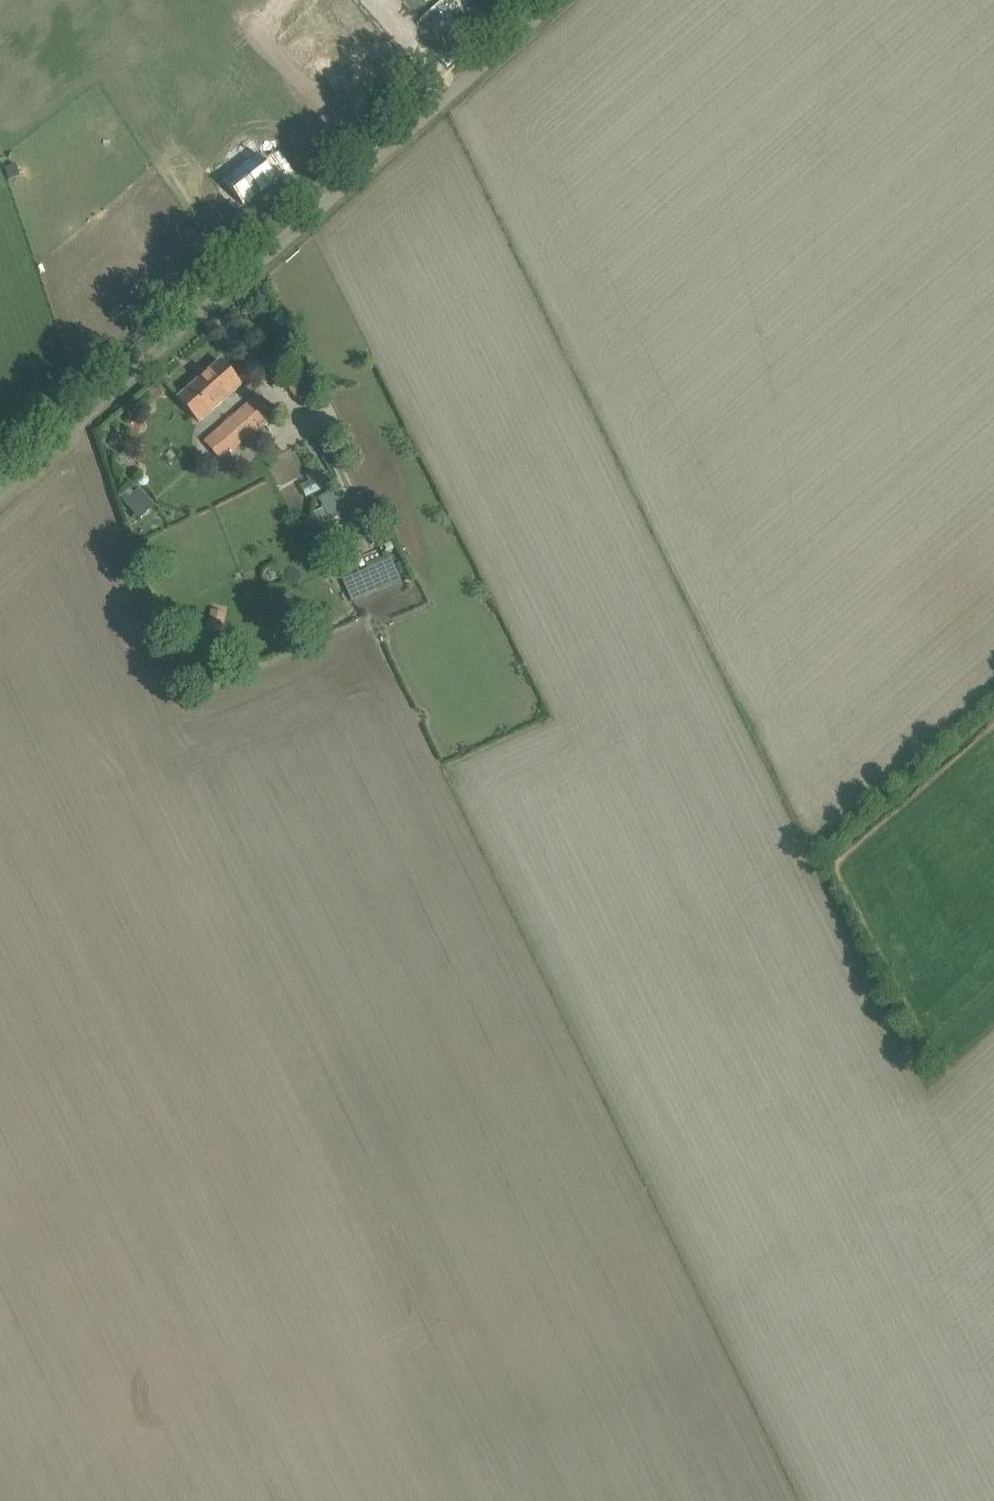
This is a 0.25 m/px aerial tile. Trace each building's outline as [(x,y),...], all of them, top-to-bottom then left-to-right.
[(247,161),(223,180),(244,207),(260,194),(259,192),(264,189),(265,190),(279,179),(258,153),(257,153),(249,144),(239,151),(247,161)] [(178,398),(200,423),(242,386),(221,361),(178,398)] [(217,431),(235,451),(250,438),(262,427),(244,407),(217,431)] [(124,437),(113,434),(110,445),(120,449),(124,437)] [(129,489),(121,497),(142,518),(150,510),(129,489)] [(338,489),(319,493),(324,518),(343,514),(338,489)] [(211,615),(207,630),(222,634),(225,618),(211,614),(211,615)]
